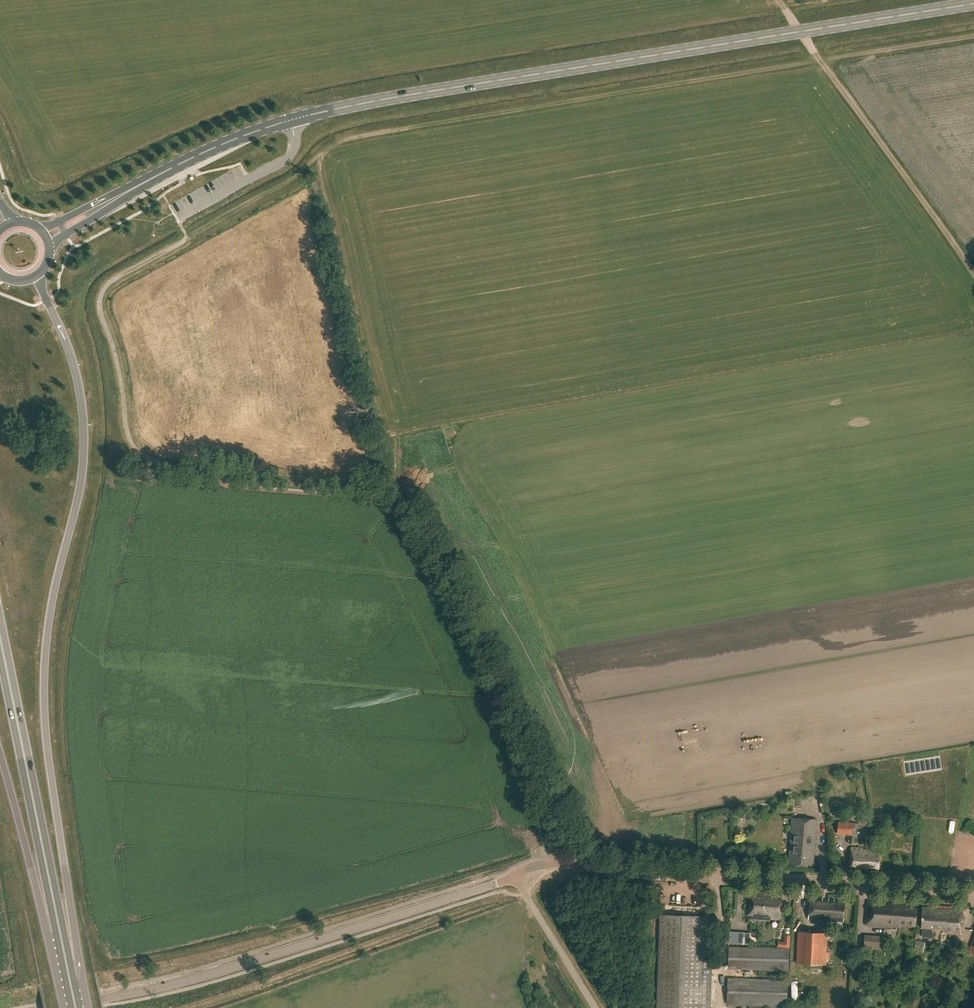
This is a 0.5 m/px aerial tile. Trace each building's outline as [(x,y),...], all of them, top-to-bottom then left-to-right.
[(817,819),(792,817),(789,864),(806,866),(807,863),(814,863),(817,819)] [(838,822),(837,834),(853,835),(854,823),(838,822)] [(878,867),(879,849),(880,845),(867,844),(867,850),(863,850),(863,848),(850,847),(850,854),(853,854),(853,862),(849,862),(848,869),(869,870),(869,867),(878,867)] [(777,894),(751,892),(748,918),(753,918),(753,919),(769,920),(770,917),(780,918),(782,897),(777,897),(777,894)] [(821,897),(809,896),(808,919),(842,922),(844,903),(833,902),(834,898),(828,898),(827,902),(821,902),(821,897)] [(881,902),(866,900),(864,924),(899,927),(899,925),(915,927),(916,906),(903,905),(903,903),(887,902),(887,906),(881,905),(881,902)] [(962,908),(936,906),(936,908),(921,907),(920,928),(942,929),(942,932),(960,934),(962,908)] [(656,1007),(711,1007),(714,916),(659,915),(656,1007)] [(749,943),(750,933),(730,931),(729,942),(749,943)] [(826,964),(827,932),(798,931),(797,963),(826,964)] [(778,943),(778,947),(789,948),(790,935),(788,935),(787,944),(778,943)] [(880,950),(881,937),(863,935),(862,948),(880,950)] [(916,941),(913,951),(923,953),(925,943),(916,941)] [(790,948),(778,948),(729,947),(728,968),(789,970),(790,948)] [(728,978),(727,1004),(787,1006),(788,980),(728,978)]
